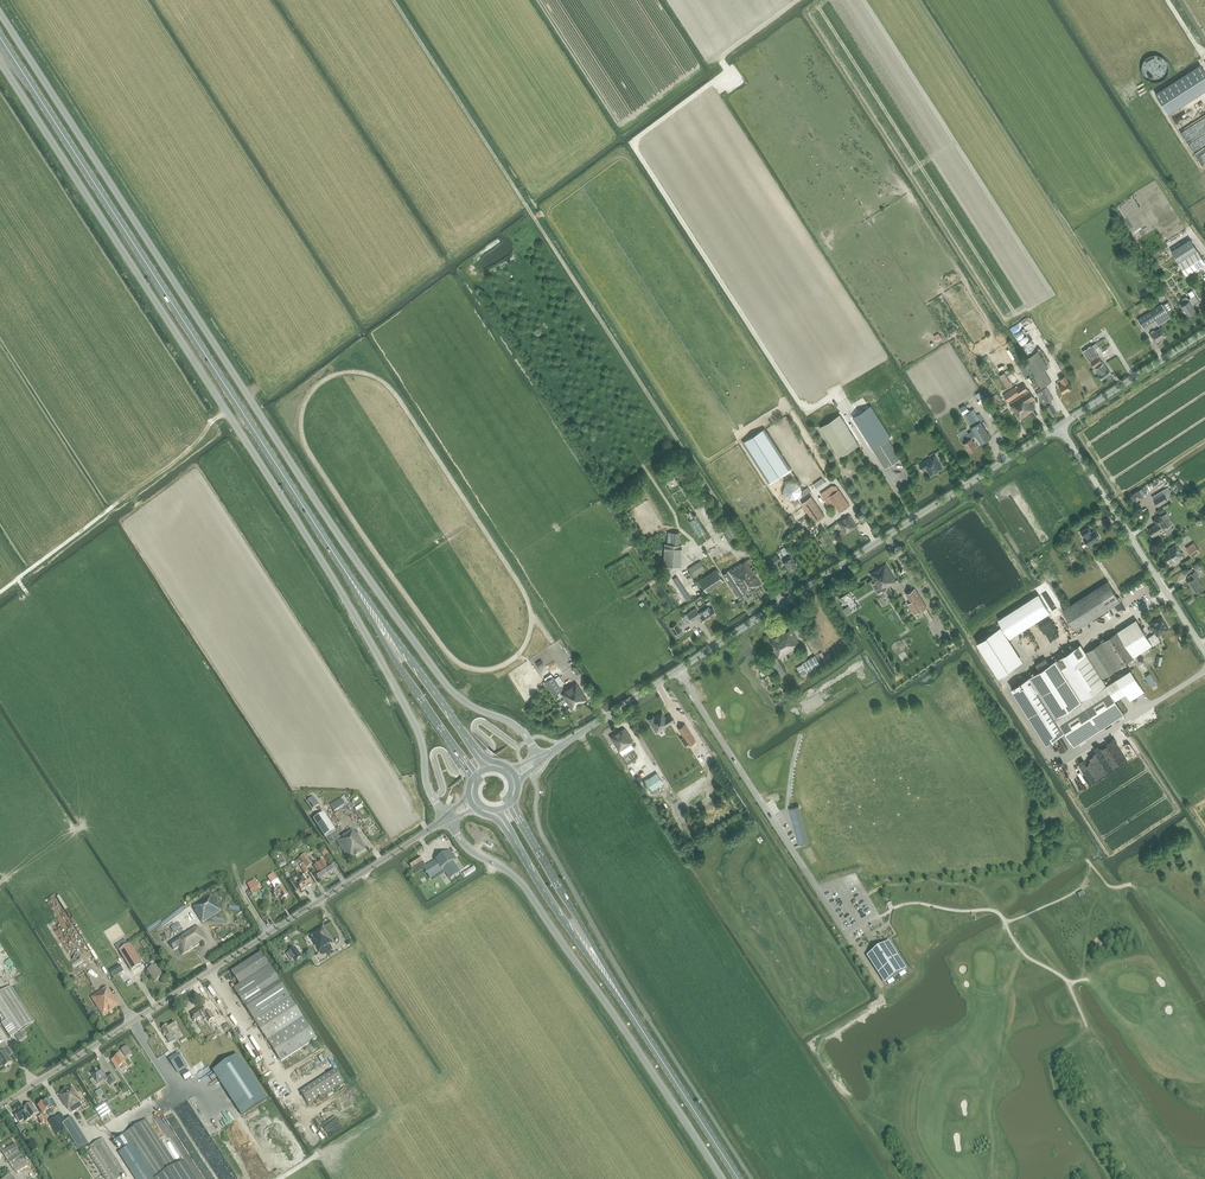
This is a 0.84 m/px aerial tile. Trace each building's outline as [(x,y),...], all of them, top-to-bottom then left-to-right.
[(1154,95),(1167,116),(1204,91),(1204,76),(1198,66),(1154,95)] [(1179,263),(1183,260),(1198,251),(1190,239),(1171,251),(1179,263)] [(1198,251),(1183,260),(1179,263),(1187,275),(1204,264),(1204,262),(1198,251)] [(1193,306),(1199,302),(1195,295),(1191,298),(1188,299),(1187,297),(1185,297),(1183,299),(1182,300),(1185,304),(1181,306),(1187,316),(1196,311),(1193,306)] [(1168,301),(1163,305),(1162,304),(1138,319),(1143,328),(1155,320),(1159,325),(1171,318),(1167,312),(1173,308),(1168,301)] [(1155,343),(1167,335),(1162,327),(1150,335),(1155,343)] [(1099,355),(1095,350),(1092,346),(1092,345),(1083,352),(1089,362),(1090,361),(1095,368),(1102,362),(1098,356),(1099,355)] [(1026,361),(1035,376),(1034,376),(1041,388),(1052,382),(1045,370),(1049,368),(1038,351),(1024,359),(1026,361)] [(1031,372),(1026,361),(1018,366),(1024,376),(1031,372)] [(1110,374),(1103,364),(1096,369),(1103,379),(1110,374)] [(1060,379),(1063,384),(1059,387),(1063,393),(1070,389),(1066,383),(1068,381),(1065,376),(1060,379)] [(1035,409),(1030,401),(1035,398),(1030,390),(1029,391),(1024,384),(1017,389),(1016,387),(1003,394),(1008,402),(1025,392),(1026,392),(1027,391),(1027,392),(1009,404),(1020,420),(1031,412),(1030,411),(1035,409)] [(1037,393),(1051,416),(1057,412),(1049,401),(1053,398),(1046,387),(1037,393)] [(873,448),(888,439),(890,437),(870,405),(852,416),(873,448)] [(964,415),(971,427),(981,421),(980,421),(983,419),(980,413),(977,415),(973,409),(964,415)] [(819,427),(838,457),(858,445),(839,414),(819,427)] [(991,438),(981,421),(971,427),(981,444),(991,438)] [(743,441),(768,482),(789,469),(764,428),(743,441)] [(964,443),(969,452),(977,447),(972,438),(971,439),(967,432),(960,436),(959,439),(961,442),(964,443)] [(901,459),(888,439),(873,448),(885,469),(901,459)] [(943,468),(935,455),(919,465),(922,470),(926,468),(931,476),(943,468)] [(1184,488),(1179,480),(1175,483),(1176,484),(1175,485),(1179,491),(1184,488)] [(839,490),(837,487),(833,486),(834,489),(824,495),(831,505),(834,503),(829,496),(839,490)] [(839,490),(829,496),(834,503),(840,513),(850,506),(839,490)] [(1164,494),(1154,500),(1158,506),(1168,500),(1164,494)] [(825,516),(811,496),(802,503),(815,522),(825,516)] [(798,516),(798,515),(800,514),(798,509),(792,513),(794,518),(798,516)] [(842,521),(838,523),(846,534),(857,527),(849,515),(841,520),(842,521)] [(1159,534),(1168,528),(1160,515),(1153,519),(1157,524),(1148,530),(1153,537),(1158,533),(1159,534)] [(725,518),(720,521),(731,537),(735,534),(725,518)] [(1088,528),(1081,533),(1084,538),(1083,538),(1088,546),(1100,538),(1095,531),(1092,533),(1090,532),(1088,528)] [(667,531),(666,541),(679,542),(679,532),(667,531)] [(1065,550),(1070,547),(1067,542),(1062,546),(1065,550)] [(665,544),(663,566),(677,567),(678,551),(680,551),(681,545),(679,545),(667,544),(665,544)] [(1183,554),(1184,553),(1183,552),(1182,553),(1179,549),(1178,549),(1176,545),(1169,550),(1170,552),(1165,555),(1169,563),(1175,559),(1176,561),(1184,556),(1183,554)] [(1195,545),(1187,550),(1191,557),(1195,554),(1195,555),(1200,552),(1200,551),(1195,545)] [(780,550),(784,556),(789,553),(785,547),(780,550)] [(781,559),(777,554),(768,560),(772,566),(781,559)] [(790,571),(797,567),(790,556),(783,561),(790,571)] [(693,577),(705,569),(700,561),(688,569),(693,577)] [(757,572),(754,569),(752,570),(746,561),(741,564),(741,563),(723,574),(739,599),(761,584),(754,574),(757,572)] [(871,575),(881,592),(893,585),(892,584),(897,582),(887,565),(871,575)] [(706,592),(719,584),(724,581),(716,569),(699,581),(706,592)] [(1188,582),(1190,585),(1195,592),(1203,587),(1197,577),(1199,575),(1196,571),(1194,572),(1189,576),(1191,580),(1188,582)] [(1107,581),(1062,610),(1075,630),(1120,601),(1107,581)] [(930,607),(918,588),(906,595),(918,614),(930,607)] [(843,603),(853,597),(849,592),(840,598),(843,603)] [(1050,612),(1038,594),(998,620),(1010,638),(1050,612)] [(844,609),(847,615),(852,612),(848,606),(844,609)] [(696,608),(687,614),(692,621),(700,616),(703,622),(716,614),(712,608),(710,609),(709,607),(699,613),(696,608)] [(1149,626),(1154,633),(1155,634),(1156,634),(1158,637),(1170,629),(1162,617),(1149,626)] [(1155,634),(1154,633),(1148,637),(1136,619),(1086,652),(1103,677),(1135,656),(1141,652),(1142,653),(1149,649),(1161,642),(1158,637),(1156,634),(1155,634)] [(677,624),(671,628),(677,637),(683,634),(677,624)] [(780,659),(802,646),(792,630),(787,632),(786,631),(769,642),(778,657),(769,662),(778,678),(787,672),(780,659)] [(999,676),(1016,665),(995,631),(977,642),(999,676)] [(1106,684),(1081,644),(1055,661),(1078,696),(1081,701),(1106,685),(1106,684)] [(1149,649),(1142,653),(1141,652),(1135,656),(1134,657),(1139,666),(1143,664),(1140,658),(1150,651),(1149,649)] [(803,664),(808,672),(821,665),(815,656),(803,663),(803,664)] [(553,660),(545,666),(550,672),(558,666),(553,660)] [(1063,728),(1053,712),(1078,696),(1055,661),(1011,688),(1047,743),(1045,740),(1063,728)] [(802,676),(808,672),(803,664),(797,668),(802,676)] [(575,665),(572,667),(577,675),(580,673),(575,665)] [(1144,691),(1131,670),(1117,678),(1130,700),(1144,691)] [(1151,687),(1156,683),(1150,673),(1145,676),(1151,687)] [(559,675),(554,678),(559,686),(564,683),(559,675)] [(553,696),(562,690),(559,686),(554,678),(553,676),(546,681),(544,682),(553,696)] [(587,700),(577,683),(573,686),(572,685),(561,693),(572,709),(587,700)] [(1081,701),(1078,696),(1053,712),(1065,732),(1074,746),(1124,714),(1106,685),(1081,701)] [(654,716),(647,720),(656,733),(675,721),(671,715),(666,718),(662,713),(659,715),(658,714),(655,717),(654,716)] [(678,728),(683,737),(688,744),(689,745),(696,740),(685,723),(678,728)] [(620,731),(610,737),(617,747),(620,752),(622,755),(634,748),(631,744),(634,743),(625,729),(620,732),(620,731)] [(652,751),(653,753),(647,756),(654,768),(670,758),(662,745),(652,751)] [(656,773),(643,782),(649,792),(663,783),(656,773)] [(319,806),(314,798),(306,803),(312,811),(319,806)] [(345,805),(341,798),(330,806),(334,812),(345,805)] [(789,809),(799,844),(809,841),(800,806),(789,809)] [(313,820),(330,845),(336,841),(349,861),(366,850),(353,830),(340,838),(324,813),(313,820)] [(423,868),(429,877),(430,879),(444,870),(450,879),(460,873),(453,861),(456,860),(450,851),(435,860),(436,861),(423,868)] [(306,854),(300,858),(307,868),(312,865),(306,854)] [(424,863),(419,856),(408,863),(413,871),(424,863)] [(318,881),(334,871),(330,865),(327,868),(323,861),(314,866),(318,873),(314,875),(318,881)] [(273,874),(268,878),(271,883),(277,880),(273,874)] [(303,877),(301,874),(299,876),(307,888),(312,885),(308,878),(306,875),(303,877)] [(292,884),(296,891),(300,889),(301,891),(307,888),(299,876),(296,877),(298,880),(292,884)] [(277,880),(271,883),(276,890),(273,892),(277,898),(279,896),(281,899),(288,895),(278,879),(277,880)] [(202,923),(221,911),(211,895),(193,906),(195,911),(194,911),(202,923)] [(330,944),(334,942),(323,925),(308,935),(319,952),(330,945),(330,944)] [(201,943),(206,940),(197,926),(189,931),(187,929),(184,931),(186,933),(169,943),(174,950),(178,948),(183,955),(202,943),(201,943)] [(888,943),(869,955),(885,979),(904,967),(888,943)] [(129,944),(118,951),(131,971),(142,964),(129,944)] [(288,954),(291,960),(295,958),(297,961),(303,957),(297,947),(291,951),(291,952),(288,954)] [(316,1039),(261,953),(231,972),(239,985),(233,989),(280,1062),(316,1039)] [(315,957),(311,959),(315,965),(318,966),(320,964),(315,957)] [(82,959),(72,964),(75,970),(85,965),(82,959)] [(163,976),(156,966),(155,966),(152,962),(145,967),(148,971),(147,971),(154,982),(163,976)] [(119,965),(110,970),(114,978),(123,972),(119,965)] [(0,993),(0,1015),(4,1021),(2,1023),(11,1037),(15,1035),(19,1042),(27,1037),(22,1030),(35,1022),(29,1014),(11,986),(0,993)] [(102,1016),(118,1005),(107,988),(104,990),(91,998),(102,1016)] [(208,1007),(204,1010),(202,1007),(196,1011),(196,1010),(191,1013),(196,1022),(204,1016),(208,1022),(214,1018),(219,1014),(215,1008),(211,1012),(208,1007)] [(171,1041),(170,1039),(175,1036),(171,1029),(177,1026),(174,1021),(167,1026),(166,1026),(164,1027),(162,1029),(164,1032),(163,1032),(166,1037),(167,1038),(166,1038),(169,1043),(171,1041)] [(125,1057),(131,1053),(127,1046),(121,1049),(125,1057)] [(1,1063),(2,1062),(4,1066),(12,1062),(9,1057),(8,1057),(4,1051),(0,1054),(0,1061),(1,1063)] [(179,1053),(169,1059),(177,1073),(187,1066),(179,1053)] [(125,1068),(127,1066),(125,1063),(125,1062),(120,1054),(111,1061),(116,1068),(123,1064),(125,1068)] [(238,1055),(213,1071),(242,1116),(267,1099),(238,1055)] [(106,1076),(100,1068),(91,1073),(97,1083),(99,1082),(98,1081),(106,1076)] [(192,1076),(188,1069),(181,1074),(185,1080),(192,1076)] [(344,1082),(336,1070),(300,1093),(308,1105),(344,1082)] [(116,1082),(111,1074),(105,1078),(111,1086),(116,1082)] [(72,1112),(76,1110),(74,1107),(80,1103),(80,1102),(81,1101),(71,1086),(57,1095),(65,1107),(66,1107),(69,1111),(70,1110),(72,1112)] [(95,1093),(98,1097),(104,1094),(100,1089),(95,1093)] [(125,1089),(118,1094),(121,1097),(128,1093),(125,1089)] [(336,1096),(328,1097),(330,1105),(337,1103),(336,1096)] [(51,1109),(53,1107),(48,1099),(38,1106),(43,1114),(47,1111),(49,1115),(53,1112),(51,1109)] [(31,1103),(24,1108),(28,1113),(32,1121),(34,1119),(32,1116),(37,1113),(35,1109),(31,1103)] [(104,1103),(95,1109),(101,1119),(111,1113),(104,1103)] [(19,1122),(24,1119),(26,1122),(30,1118),(27,1113),(26,1113),(23,1108),(14,1114),(19,1122)] [(57,1135),(66,1129),(62,1123),(65,1121),(61,1114),(49,1122),(57,1135)] [(71,1117),(62,1123),(66,1129),(80,1151),(89,1145),(71,1117)] [(175,1165),(146,1119),(116,1139),(123,1150),(118,1152),(136,1178),(195,1178),(184,1162),(182,1160),(175,1165)] [(16,1126),(21,1133),(25,1130),(20,1123),(16,1126)] [(99,1140),(89,1146),(91,1150),(87,1152),(105,1178),(118,1178),(125,1174),(110,1150),(107,1152),(99,1140)] [(15,1144),(2,1152),(16,1173),(29,1165),(15,1144)] [(194,1173),(202,1166),(193,1155),(186,1146),(178,1153),(194,1173)]
